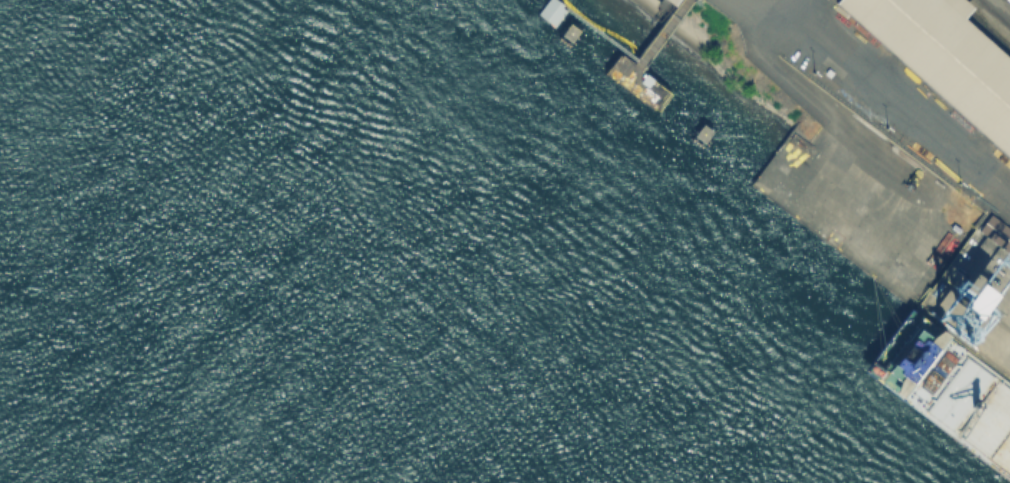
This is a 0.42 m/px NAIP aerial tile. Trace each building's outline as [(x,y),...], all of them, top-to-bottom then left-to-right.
[(536,17),(549,0),(555,0),(567,9),(565,12),(552,29),(536,17)] [(675,8),(665,0),(681,0),(675,8)] [(839,4),(843,0),(956,0),(971,14),(966,20),(1009,60),(1009,157),(839,4)] [(990,213),(977,229),(1009,256),(1009,229),(990,213)]
